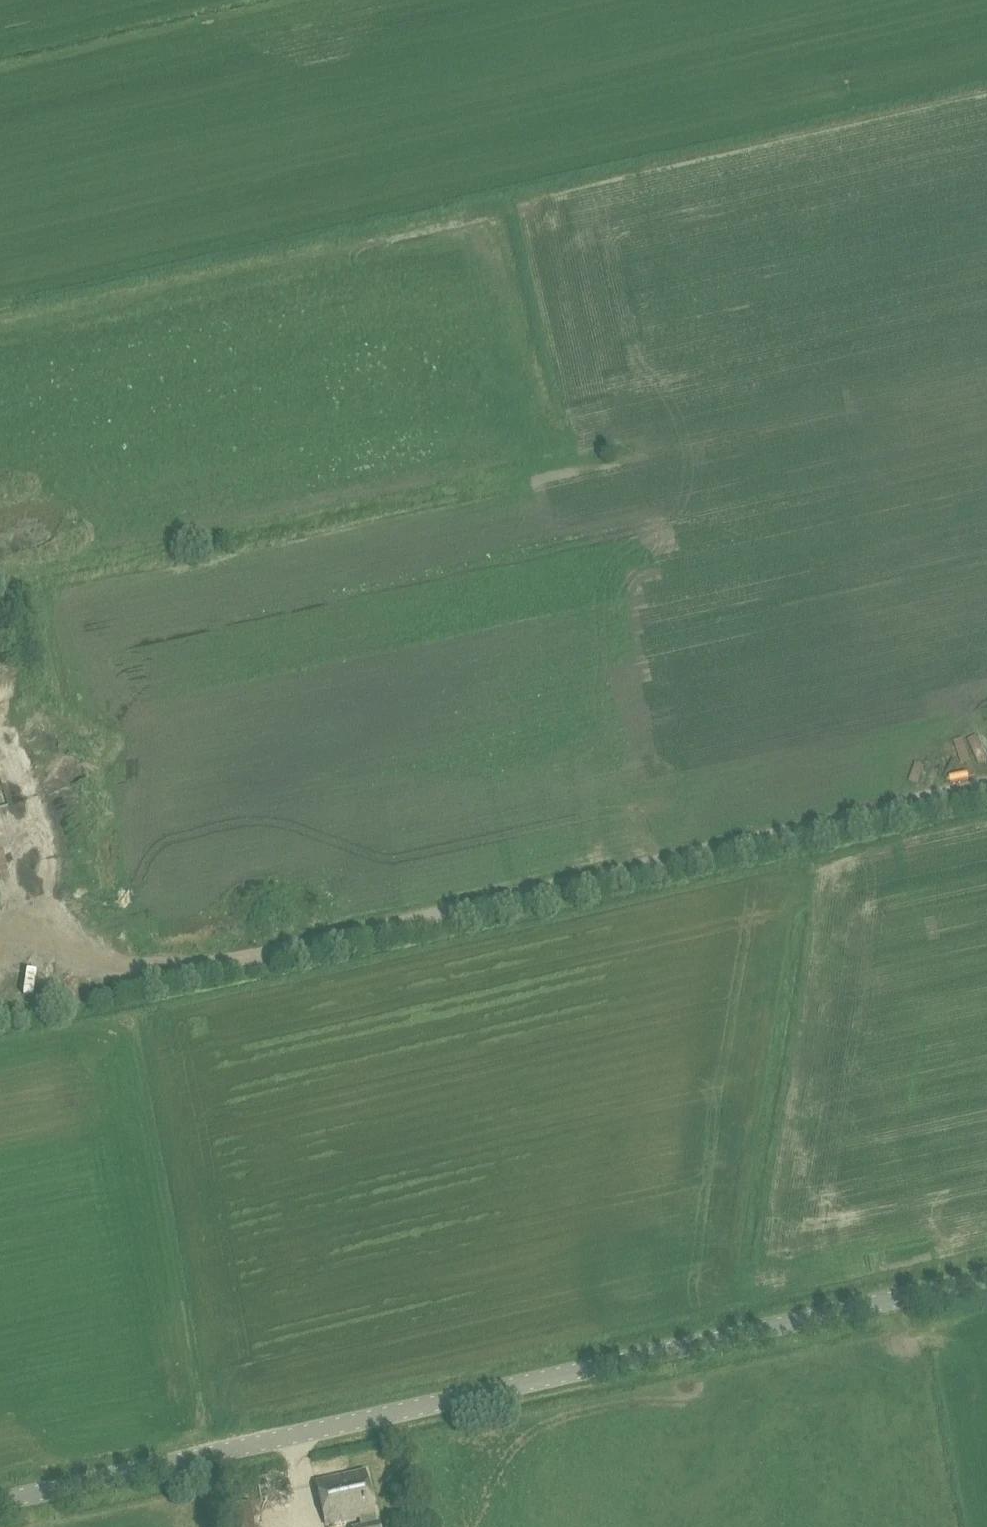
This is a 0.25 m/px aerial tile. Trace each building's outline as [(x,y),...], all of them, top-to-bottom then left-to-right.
[(361,1526),(379,1526),(378,1523),(376,1524),(365,1472),(316,1484),(325,1524),(359,1516),(361,1526)] [(228,1506),(231,1526),(255,1526),(251,1503),(228,1506)]
